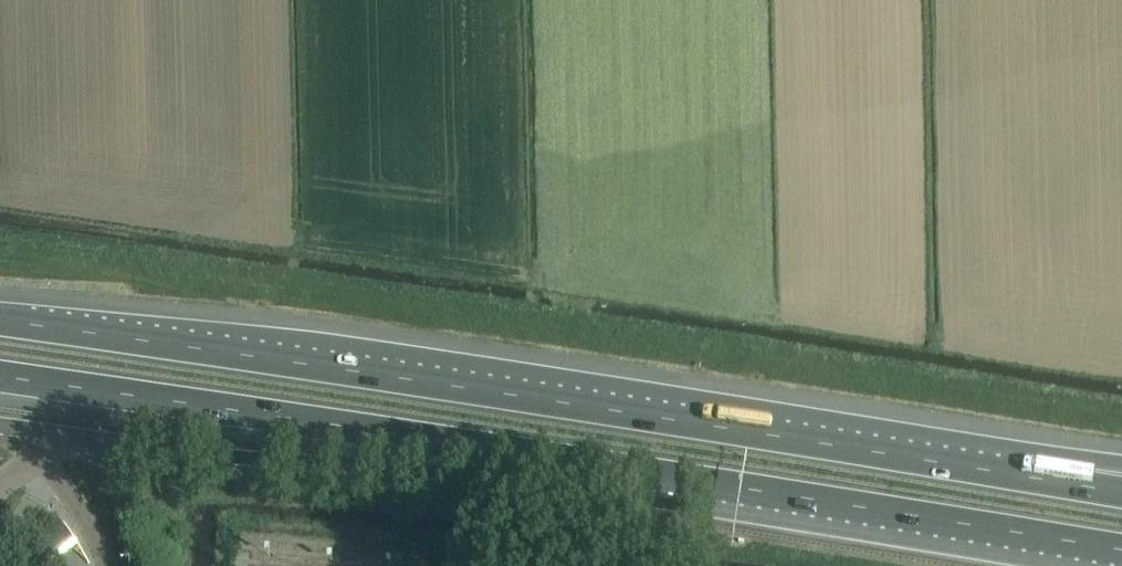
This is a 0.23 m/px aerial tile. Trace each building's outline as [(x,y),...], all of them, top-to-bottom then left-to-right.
[(23,546),(38,565),(53,565),(78,546),(57,520),(23,546)]
